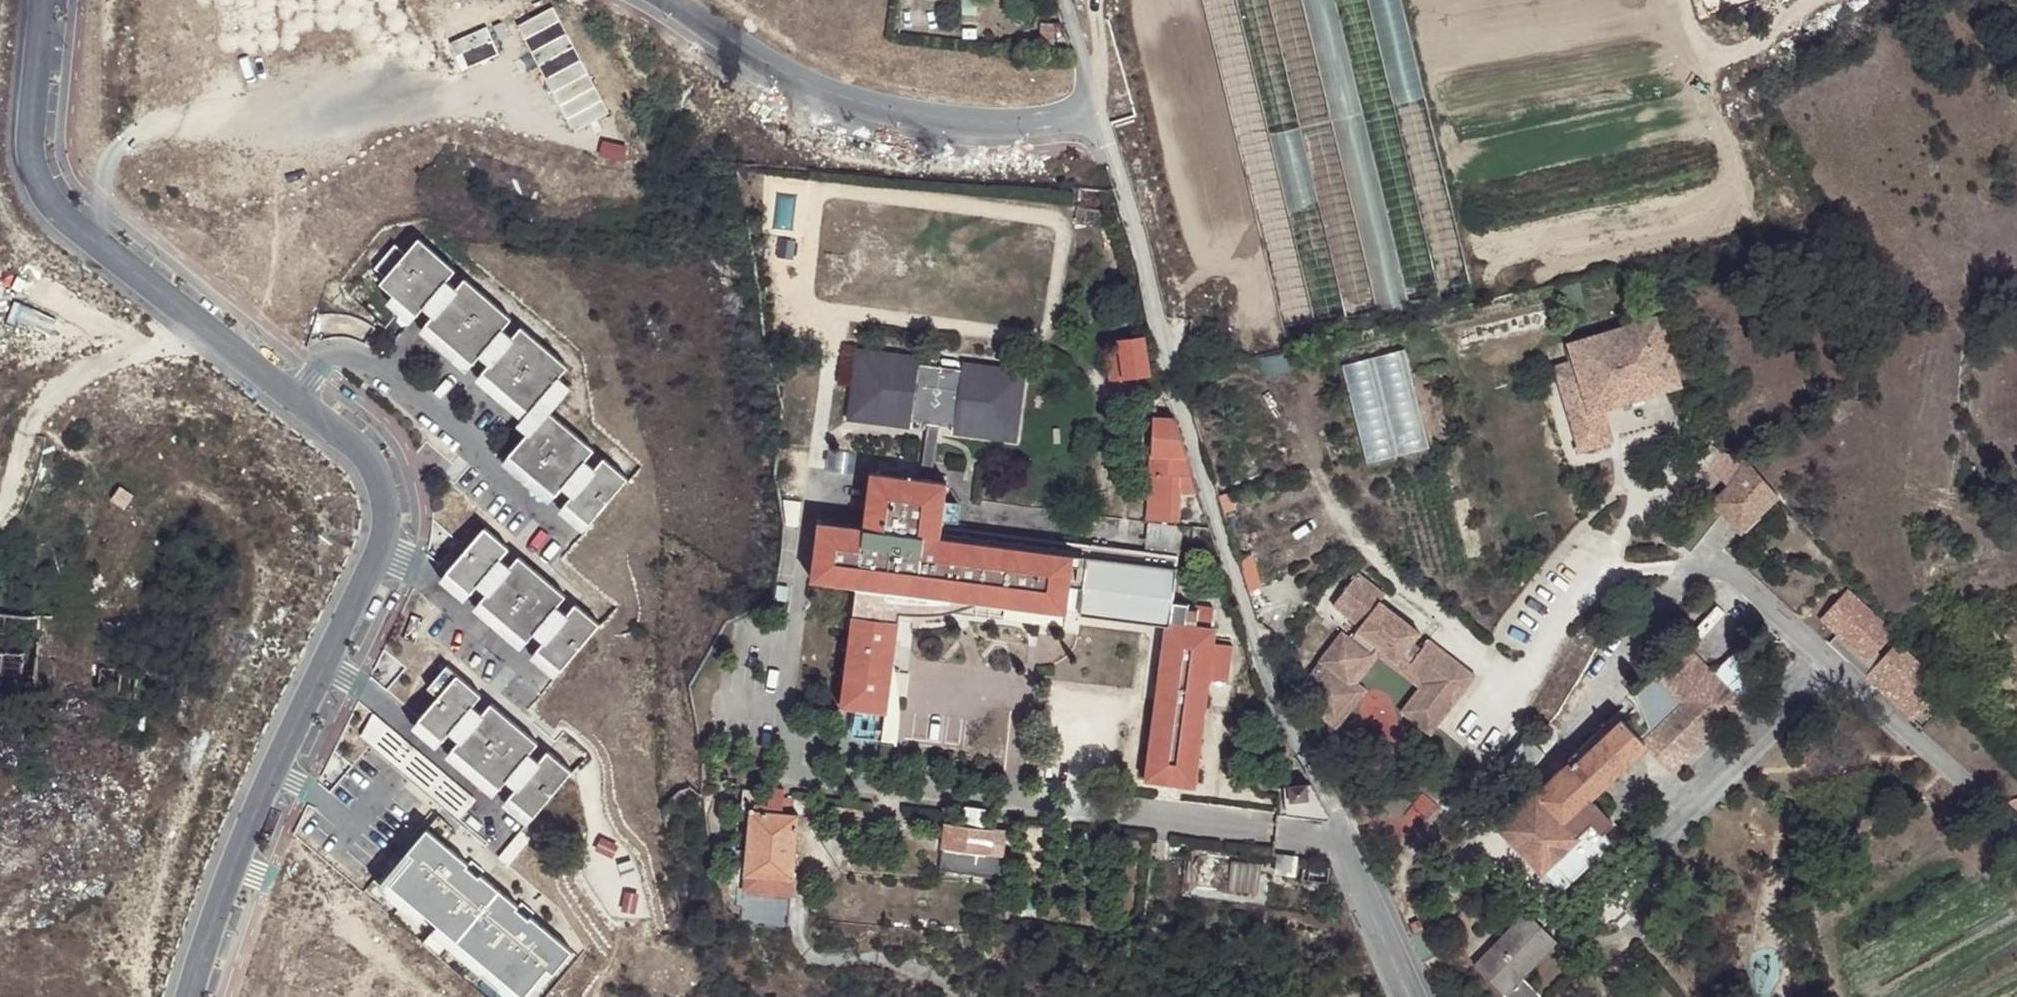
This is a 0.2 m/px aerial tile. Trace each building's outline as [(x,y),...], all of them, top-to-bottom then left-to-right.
[(1284,338),(1316,330),(1234,0),(1201,0),(1284,338)] [(1316,330),(1346,323),(1268,0),(1234,0),(1316,330)] [(1346,323),(1377,316),(1301,0),(1268,0),(1346,323)] [(1377,316),(1407,308),(1334,0),(1301,0),(1377,316)] [(1407,308),(1440,300),(1367,0),(1334,0),(1407,308)] [(1440,300),(1473,292),(1402,0),(1367,0),(1440,300)] [(519,22),(571,130),(608,113),(556,5),(519,22)] [(452,38),(462,65),(498,52),(488,25),(452,38)] [(457,269),(419,238),(383,283),(398,295),(421,314),(457,269)] [(517,318),(468,279),(432,323),(481,362),(517,318)] [(1776,293),(1778,302),(1788,300),(1790,294),(1785,290),(1776,293)] [(421,314),(398,295),(390,306),(413,323),(421,314)] [(1680,385),(1659,320),(1574,347),(1579,361),(1554,368),(1581,453),(1586,448),(1609,441),(1605,425),(1590,416),(1594,409),(1597,411),(1680,385)] [(481,362),(432,323),(425,333),(473,372),(481,362)] [(573,364),(525,325),(489,370),(538,408),(573,364)] [(1469,342),(1465,328),(1454,330),(1458,344),(1469,342)] [(1121,357),(1125,381),(1148,378),(1142,339),(1120,342),(1121,350),(1121,357)] [(913,419),(927,422),(939,423),(954,425),(953,433),(1015,441),(1026,367),(963,359),(962,369),(920,364),(921,353),(858,345),(849,419),(911,427),(913,419)] [(1405,351),(1371,359),(1396,457),(1429,448),(1405,351)] [(1112,384),(1125,381),(1121,357),(1116,357),(1108,359),(1112,384)] [(1371,359),(1342,366),(1368,464),(1396,457),(1371,359)] [(538,408),(489,370),(482,379),(530,418),(538,408)] [(599,450),(551,411),(515,455),(564,494),(599,450)] [(1186,455),(1175,419),(1155,417),(1153,418),(1151,454),(1186,455)] [(919,478),(931,480),(939,423),(927,422),(919,478)] [(1717,450),(1711,427),(1710,428),(1702,430),(1707,445),(1709,442),(1717,450)] [(1709,465),(1717,450),(1709,442),(1707,445),(1705,448),(1699,456),(1709,465)] [(1745,459),(1717,450),(1709,465),(1725,481),(1738,496),(1756,515),(1776,495),(1745,459)] [(1193,477),(1186,455),(1151,454),(1150,475),(1177,476),(1193,477)] [(564,494),(515,455),(507,465),(556,504),(564,494)] [(634,477),(608,457),(572,501),(598,521),(634,477)] [(879,466),(878,472),(902,476),(903,470),(879,466)] [(940,537),(941,525),(947,482),(931,480),(919,478),(902,476),(878,472),(871,471),(863,527),(940,537)] [(1176,494),(1177,476),(1150,475),(1148,520),(1174,521),(1176,494)] [(1199,496),(1193,477),(1177,476),(1176,494),(1199,496)] [(1724,512),(1738,496),(1725,481),(1709,502),(1724,512)] [(1216,495),(1221,511),(1231,508),(1226,492),(1216,495)] [(1756,515),(1738,496),(1724,512),(1741,529),(1756,515)] [(598,521),(572,501),(565,511),(591,531),(598,521)] [(1691,554),(1724,512),(1709,502),(1677,543),(1691,554)] [(940,537),(863,527),(820,521),(813,578),(856,585),(901,591),(917,593),(1047,610),(1065,613),(1070,579),(1072,554),(940,537)] [(1177,555),(1181,527),(1149,523),(1146,550),(1177,555)] [(1130,563),(1132,551),(941,525),(940,537),(1072,554),(1088,557),(1130,563)] [(509,552),(483,529),(447,574),(473,595),(509,552)] [(1132,551),(1130,563),(1175,569),(1176,557),(1132,551)] [(1236,556),(1248,593),(1261,585),(1250,552),(1236,556)] [(1070,579),(1085,581),(1088,557),(1072,554),(1070,579)] [(1080,614),(1168,626),(1171,603),(1175,569),(1130,563),(1088,557),(1085,581),(1080,614)] [(567,600),(519,561),(483,604),(531,643),(567,600)] [(1352,608),(1346,615),(1359,625),(1350,637),(1341,631),(1304,681),(1313,688),(1305,697),(1326,713),(1335,720),(1358,691),(1350,684),(1377,648),(1428,687),(1411,710),(1412,720),(1425,730),(1434,729),(1453,703),(1452,693),(1459,684),(1465,689),(1475,675),(1429,639),(1422,649),(1411,640),(1419,632),(1378,601),(1370,594),(1375,587),(1356,572),(1337,597),(1352,608)] [(473,595),(447,574),(439,583),(465,604),(473,595)] [(900,603),(901,591),(856,585),(840,706),(885,713),(886,702),(891,667),(900,603)] [(1384,593),(1375,587),(1370,594),(1378,601),(1384,593)] [(1823,619),(1867,663),(1897,634),(1854,590),(1823,619)] [(917,593),(901,591),(900,603),(916,606),(917,593)] [(1332,604),(1346,615),(1352,608),(1337,597),(1332,604)] [(1171,603),(1168,626),(1162,685),(1204,690),(1207,675),(1219,677),(1225,676),(1228,671),(1229,650),(1220,648),(1209,647),(1212,608),(1171,603)] [(531,643),(483,604),(475,613),(523,653),(531,643)] [(601,629),(577,608),(540,652),(564,673),(601,629)] [(1064,621),(1065,613),(1047,610),(1045,618),(1064,621)] [(1429,639),(1419,632),(1411,640),(1422,649),(1429,639)] [(1220,648),(1229,650),(1230,643),(1221,641),(1220,648)] [(1897,647),(1872,674),(1918,716),(1942,689),(1897,647)] [(1335,720),(1326,713),(1322,718),(1337,730),(1367,690),(1358,683),(1379,657),(1418,688),(1401,711),(1412,720),(1411,710),(1428,687),(1377,648),(1350,684),(1358,691),(1335,720)] [(1736,705),(1683,649),(1634,696),(1648,729),(1657,752),(1652,757),(1670,768),(1736,705)] [(23,655),(0,652),(0,693),(18,695),(23,655)] [(564,673),(540,652),(532,662),(557,682),(564,673)] [(898,667),(891,667),(886,702),(894,703),(898,667)] [(477,699),(452,678),(415,721),(440,743),(477,699)] [(1453,703),(1465,689),(1459,684),(1452,693),(1453,703)] [(1204,690),(1162,685),(1156,685),(1145,782),(1196,788),(1209,691),(1204,690)] [(533,747),(486,707),(448,750),(497,790),(533,747)] [(1615,715),(1498,826),(1560,890),(1620,833),(1589,800),(1643,748),(1645,746),(1638,739),(1615,715)] [(440,743),(415,721),(407,730),(432,752),(440,743)] [(1648,729),(1638,739),(1645,746),(1643,748),(1652,757),(1657,752),(1648,729)] [(497,790),(448,750),(441,759),(489,799),(497,790)] [(566,775),(542,754),(505,798),(530,818),(566,775)] [(1330,820),(1311,784),(1303,785),(1297,786),(1287,787),(1286,816),(1325,821),(1330,820)] [(771,793),(769,812),(783,813),(785,797),(785,790),(771,789),(771,793)] [(742,809),(751,810),(769,812),(771,793),(744,790),(742,809)] [(783,813),(793,814),(794,798),(785,797),(783,813)] [(530,818),(505,798),(498,807),(522,827),(530,818)] [(747,875),(794,879),(799,815),(793,814),(783,813),(769,812),(751,810),(747,875)] [(944,849),(1004,856),(1007,830),(947,823),(944,849)] [(426,833),(378,890),(507,996),(536,996),(572,954),(426,833)] [(1002,879),(1004,856),(944,849),(942,872),(1002,879)] [(1296,881),(1298,858),(1281,856),(1278,879),(1296,881)] [(1305,868),(1304,879),(1328,881),(1329,870),(1305,868)] [(793,894),(794,879),(747,875),(746,890),(793,894)] [(1475,965),(1506,994),(1555,942),(1526,913),(1475,965)]
